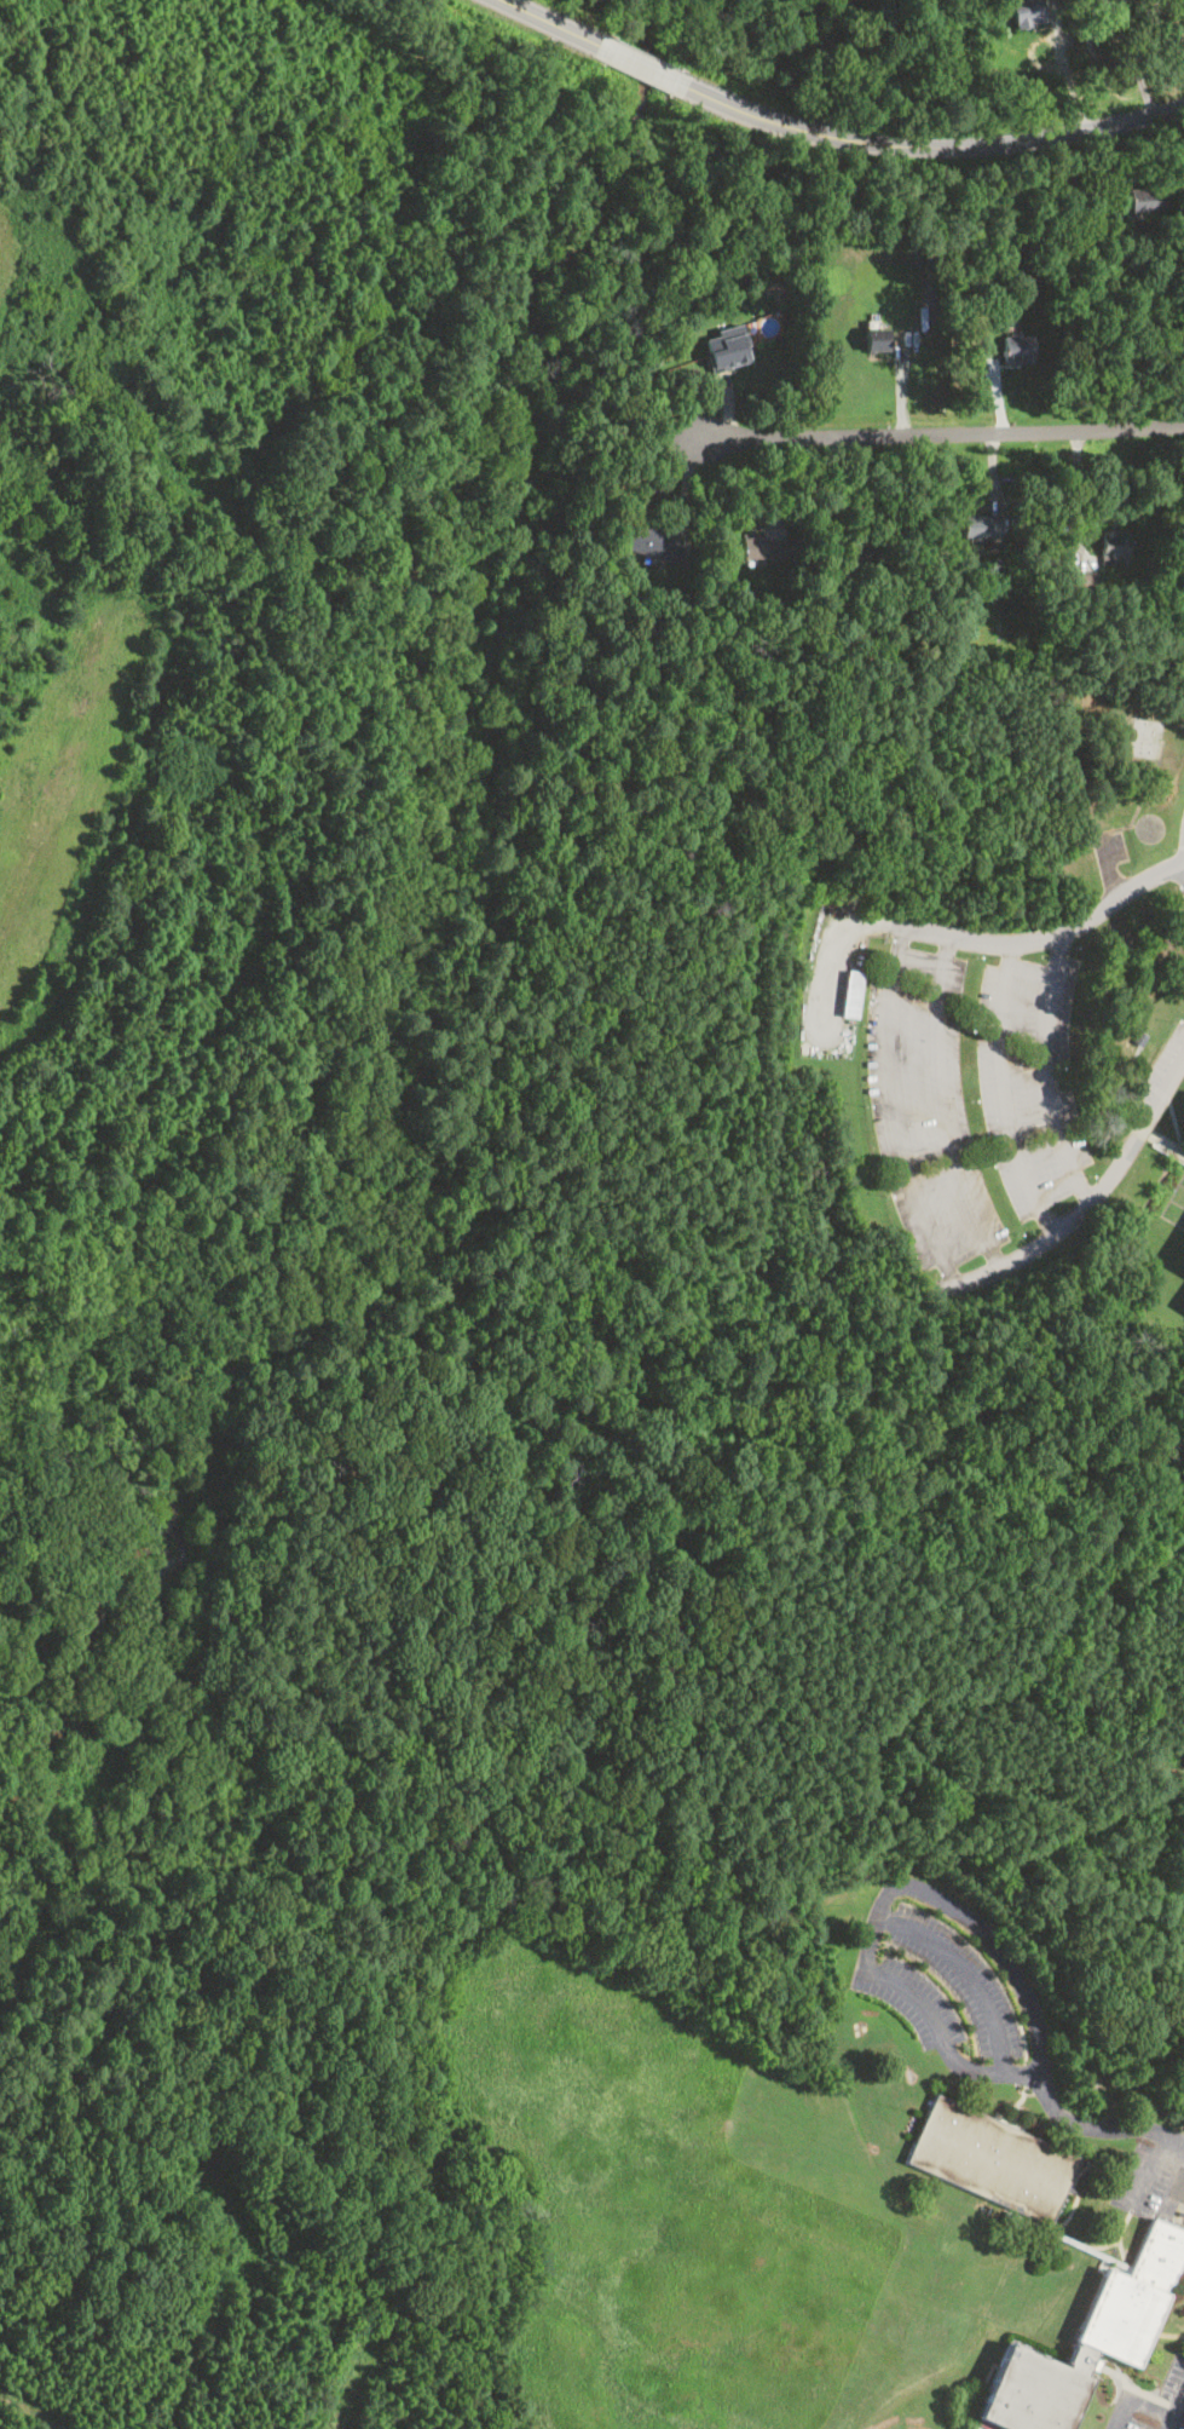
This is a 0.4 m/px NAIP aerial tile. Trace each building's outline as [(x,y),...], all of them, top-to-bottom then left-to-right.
[(1010,27),(1041,27),(1041,0),(1010,0),(1010,27)] [(1159,188),(1126,188),(1126,212),(1159,212),(1159,188)] [(1001,362),(1030,363),(1031,333),(1014,333),(1014,323),(1002,323),(1001,362)] [(749,362),(741,327),(701,337),(709,372),(749,362)] [(862,329),(862,350),(886,350),(886,329),(862,329)] [(677,562),(682,537),(626,524),(620,549),(677,562)] [(1097,565),(1124,565),(1124,530),(1097,530),(1097,565)] [(737,538),(737,559),(786,559),(786,538),(737,538)] [(855,1019),(861,971),(844,969),(838,1017),(855,1019)] [(1168,1304),(1183,1313),(1183,1277),(1168,1304)] [(902,2164),(1049,2223),(1076,2154),(930,2094),(902,2164)] [(1001,2341),(970,2417),(1000,2428),(1065,2428),(1095,2354),(1136,2371),(1183,2253),(1183,2232),(1151,2220),(1128,2278),(1102,2267),(1062,2365),(1001,2341)]
